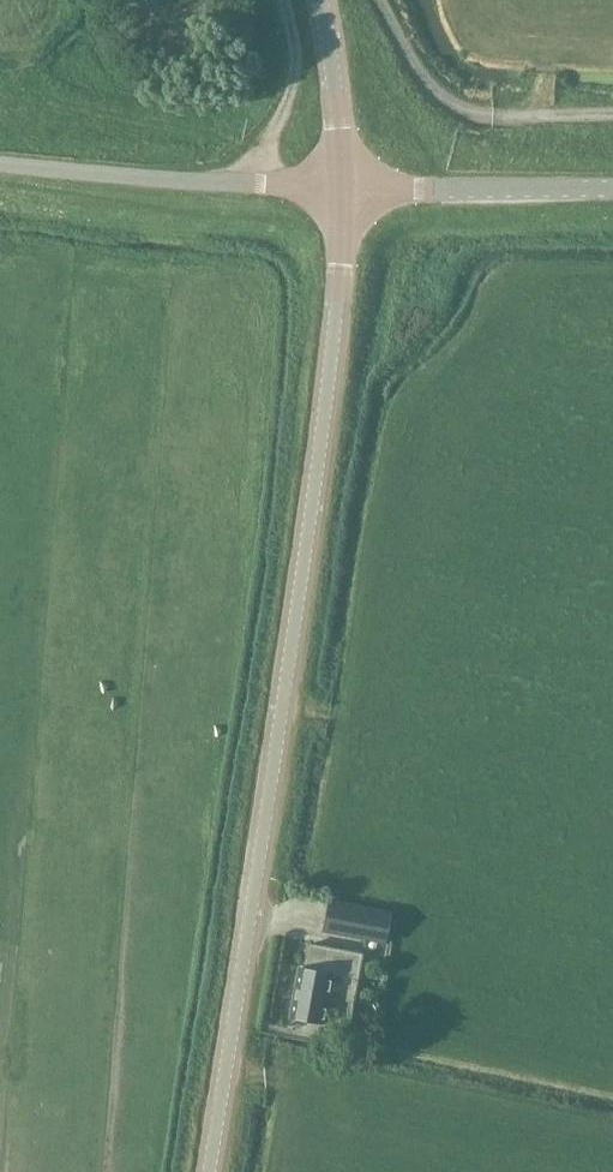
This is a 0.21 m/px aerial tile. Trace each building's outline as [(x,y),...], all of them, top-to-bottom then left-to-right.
[(241,10),(212,26),(220,43),(250,27),(241,10)] [(363,940),(384,943),(390,913),(328,900),(322,931),(363,940)] [(346,1027),(359,955),(308,945),(303,967),(297,966),(288,1017),(319,1023),(319,1022),(346,1027)]
